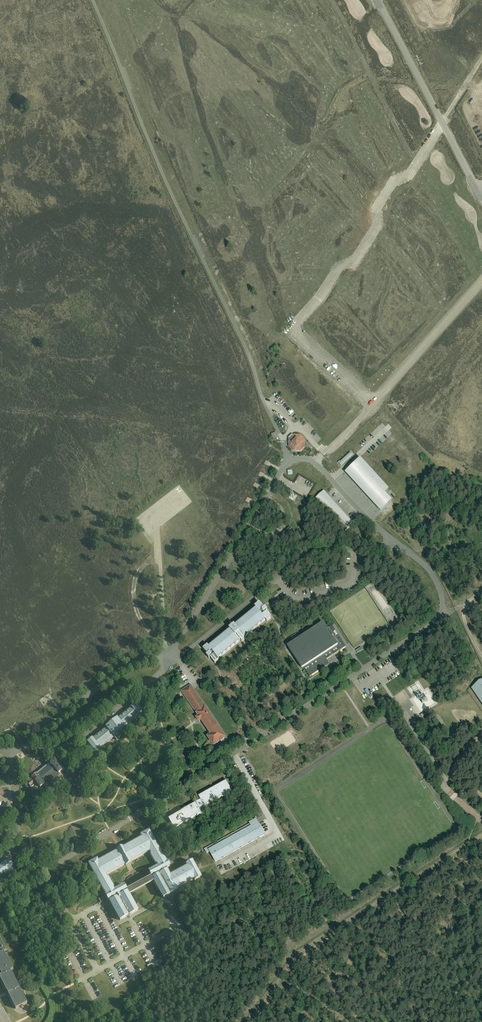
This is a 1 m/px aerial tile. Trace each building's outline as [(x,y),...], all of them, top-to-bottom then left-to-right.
[(289,439),(289,442),(289,447),(293,451),(301,451),(304,447),(305,439),(301,436),(293,435),(293,436),(293,438),(292,439),(290,439),(289,439)] [(346,473),(374,503),(388,490),(360,459),(346,473)] [(353,523),(327,494),(324,491),(316,498),(345,531),(353,523)] [(290,527),(280,536),(283,540),(293,531),(290,527)] [(230,629),(229,629),(230,630),(209,647),(208,646),(203,650),(208,656),(207,656),(209,659),(210,658),(215,664),(220,660),(218,659),(241,641),(242,642),(245,640),(243,638),(266,620),(267,622),(271,618),(267,612),(268,611),(266,608),(264,609),(260,603),(255,607),(256,609),(235,626),(234,625),(235,627),(231,631),(230,629)] [(346,647),(332,626),(327,630),(323,623),(288,647),(302,669),(304,668),(310,677),(326,666),(324,664),(328,661),(326,659),(339,651),(339,650),(340,651),(346,647)] [(222,740),(226,737),(191,685),(187,688),(187,687),(185,688),(185,689),(182,691),(199,716),(196,718),(199,722),(201,720),(211,735),(207,737),(213,746),(220,741),(221,742),(223,740),(222,740)] [(92,739),(88,742),(86,743),(93,752),(95,751),(96,752),(101,748),(101,747),(114,737),(117,740),(127,731),(124,727),(137,717),(143,713),(142,711),(136,704),(131,707),(132,708),(118,719),(117,718),(106,727),(107,728),(92,739)] [(28,783),(25,785),(33,796),(40,790),(42,793),(47,789),(50,793),(66,781),(62,777),(63,776),(60,772),(67,766),(61,759),(58,762),(55,759),(50,763),(50,762),(36,774),(27,782),(28,783)] [(226,781),(199,796),(201,800),(196,803),(168,818),(173,828),(201,813),(199,809),(204,806),(204,807),(232,791),(226,781)] [(8,802),(0,809),(0,810),(4,814),(12,808),(8,802)] [(265,835),(256,819),(249,823),(250,824),(204,849),(207,854),(210,852),(215,862),(265,835)] [(103,889),(105,893),(106,895),(105,895),(108,900),(110,899),(122,919),(126,917),(127,917),(127,916),(128,916),(129,915),(130,915),(131,914),(132,914),(136,911),(136,912),(136,911),(137,911),(138,910),(136,907),(134,904),(133,901),(132,900),(132,901),(131,898),(131,897),(129,895),(129,894),(127,892),(127,891),(124,885),(114,890),(113,887),(114,887),(113,886),(112,884),(112,883),(110,880),(108,877),(109,877),(108,877),(107,877),(106,875),(125,864),(126,865),(131,862),(130,861),(150,850),(151,853),(150,854),(151,854),(152,857),(154,860),(154,861),(154,860),(155,863),(156,864),(157,863),(158,866),(149,871),(152,877),(152,878),(154,881),(156,884),(155,884),(156,884),(157,887),(158,887),(159,890),(159,891),(159,890),(161,893),(161,894),(162,896),(163,898),(164,898),(164,897),(166,896),(167,896),(169,894),(170,894),(169,894),(171,893),(178,890),(177,888),(194,879),(194,880),(195,880),(198,879),(198,878),(201,877),(201,876),(201,877),(192,861),(193,861),(192,861),(189,863),(186,864),(186,865),(187,866),(170,876),(166,868),(170,866),(167,861),(166,861),(163,856),(163,855),(160,849),(159,849),(156,843),(156,842),(153,837),(153,836),(152,836),(151,833),(150,831),(141,836),(142,837),(139,838),(136,840),(133,842),(132,842),(133,842),(130,843),(129,844),(127,845),(126,845),(123,847),(122,846),(122,847),(123,849),(119,851),(118,850),(118,849),(117,849),(118,850),(114,852),(111,854),(110,854),(108,855),(107,856),(105,857),(104,857),(101,859),(98,861),(98,860),(89,864),(90,866),(91,867),(92,869),(92,870),(96,876),(99,882),(103,888),(102,888),(103,889)] [(16,867),(14,864),(13,865),(8,859),(0,866),(0,882),(4,887),(9,884),(9,883),(18,875),(18,876),(20,874),(15,867),(16,867)] [(0,972),(2,975),(0,975),(0,978),(16,1009),(27,1003),(11,971),(13,969),(6,955),(4,951),(6,950),(0,938),(0,972)]
